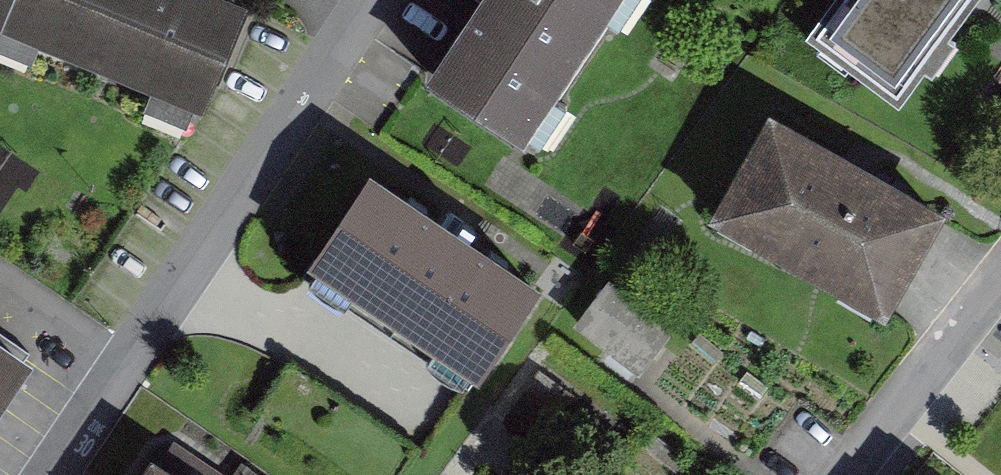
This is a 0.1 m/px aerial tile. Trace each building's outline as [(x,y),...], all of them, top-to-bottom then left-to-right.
[(201,101),(239,5),(226,0),(0,0),(0,19),(201,101)] [(448,69),(540,127),(621,0),(492,0),(448,69)] [(830,15),(915,82),(979,0),(842,0),(830,15)] [(777,112),(728,207),(897,294),(946,200),(777,112)] [(379,173),(325,256),(484,358),(537,276),(379,173)] [(647,240),(610,289),(669,333),(706,284),(647,240)] [(17,363),(0,351),(0,388),(17,363)] [(155,474),(198,474),(168,455),(155,474)]
